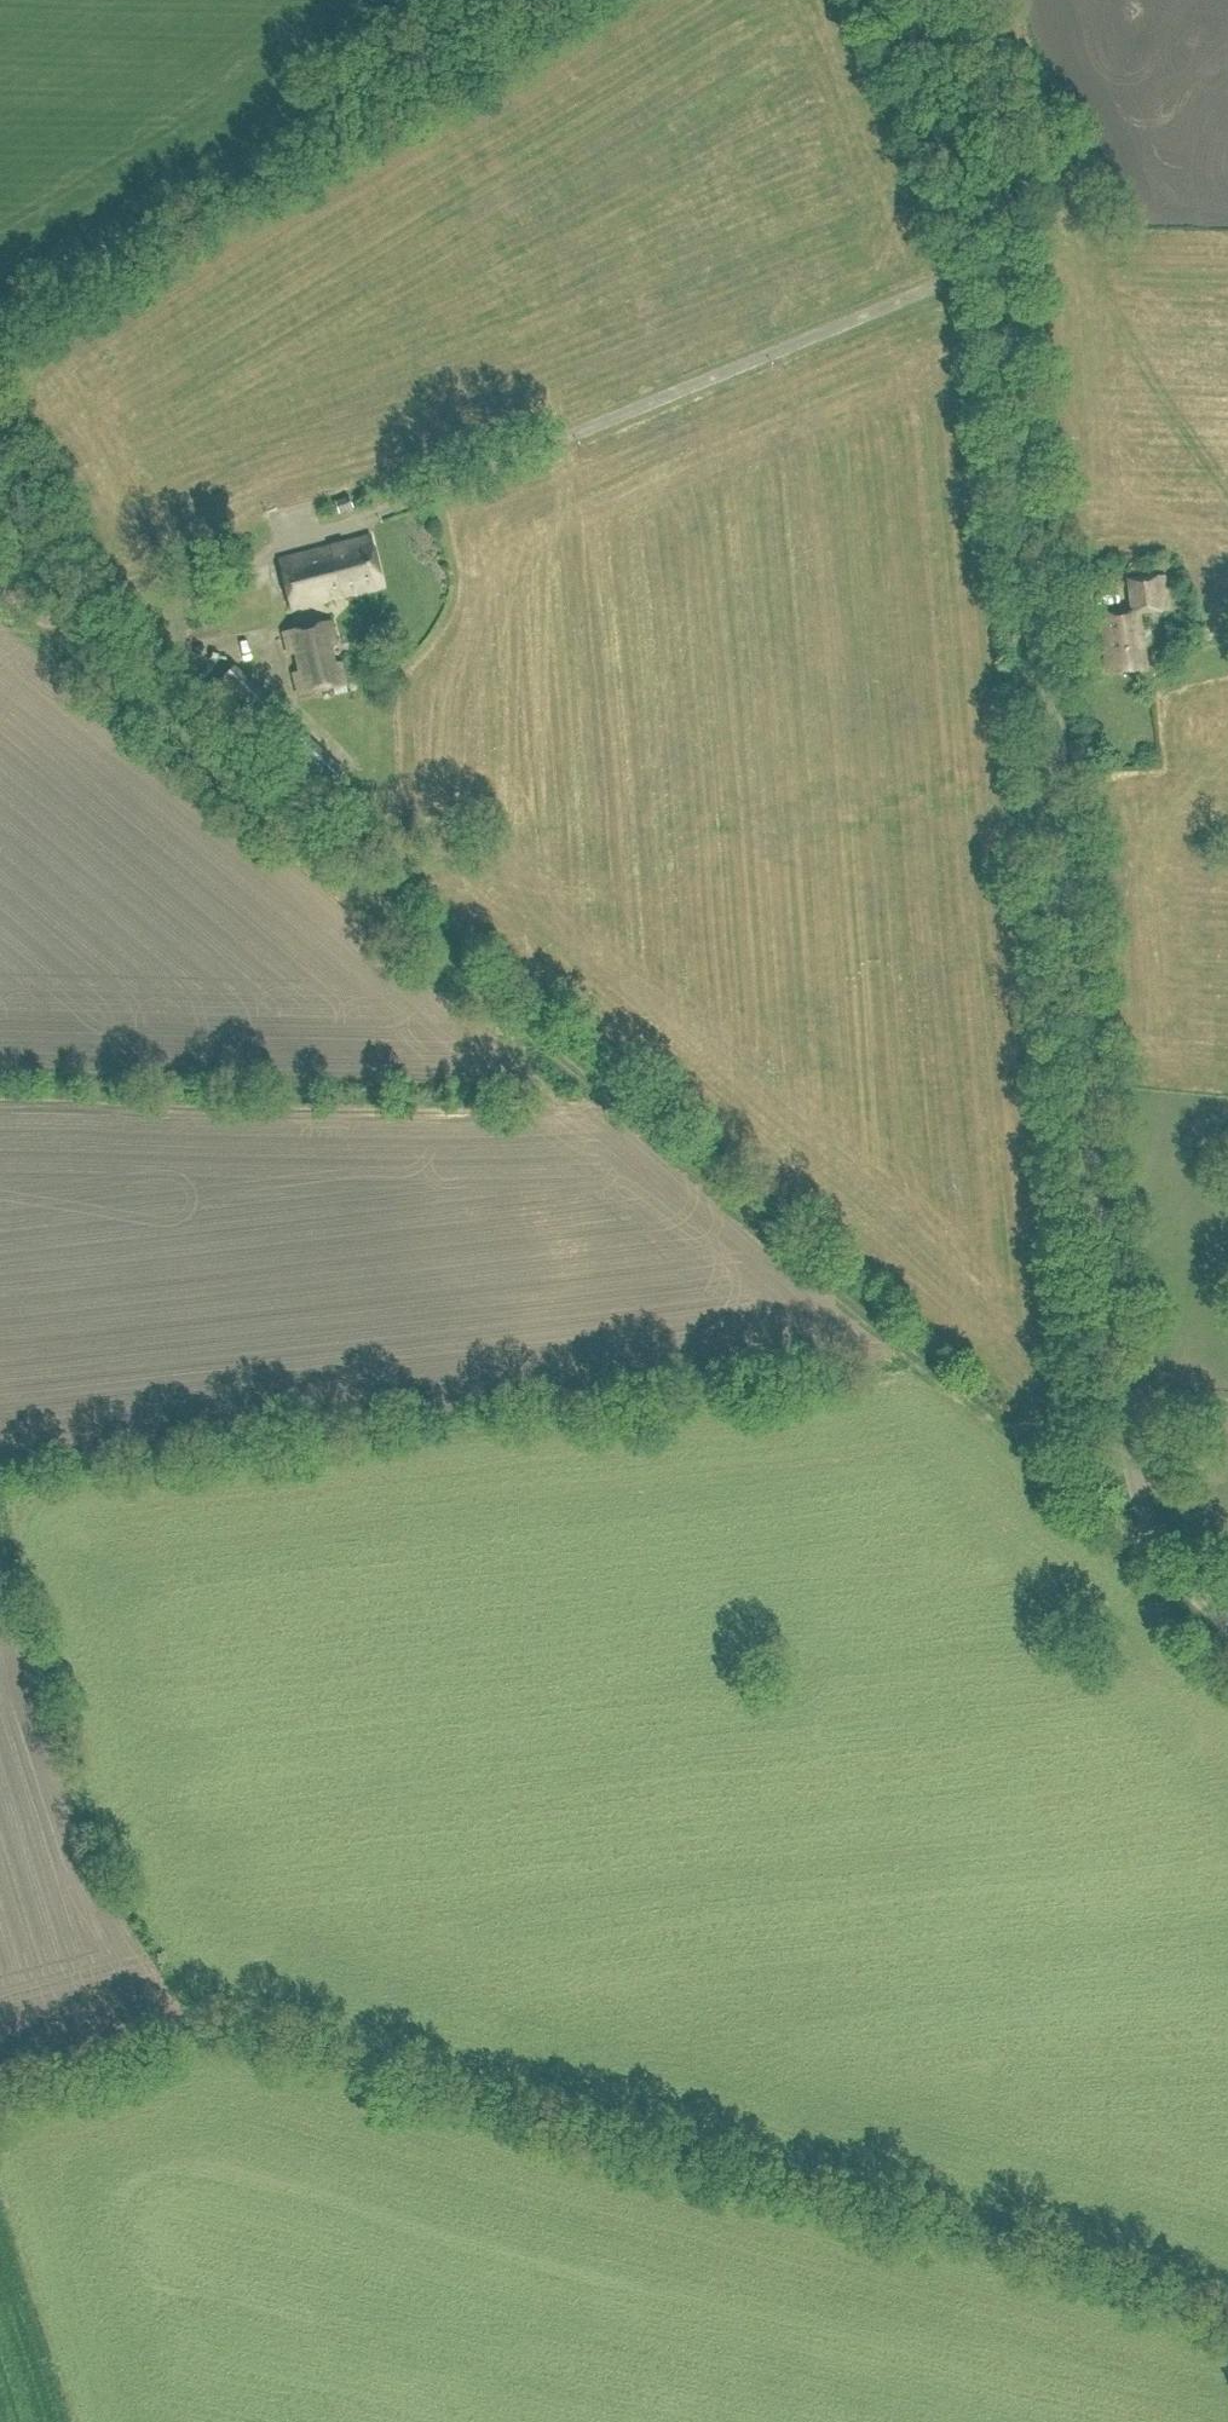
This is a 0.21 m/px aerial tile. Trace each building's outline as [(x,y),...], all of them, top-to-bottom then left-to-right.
[(286,591),(290,607),(291,611),(325,602),(380,589),(368,540),(279,562),(286,591)] [(1139,612),(1167,609),(1163,577),(1129,581),(1132,613),(1101,615),(1107,673),(1145,669),(1139,612)] [(281,632),(287,656),(294,654),(298,671),(291,673),(298,699),(348,686),(342,661),(336,663),(332,646),(338,645),(331,620),(281,632)] [(207,693),(262,747),(315,799),(343,771),(290,719),(234,665),(207,693)]
